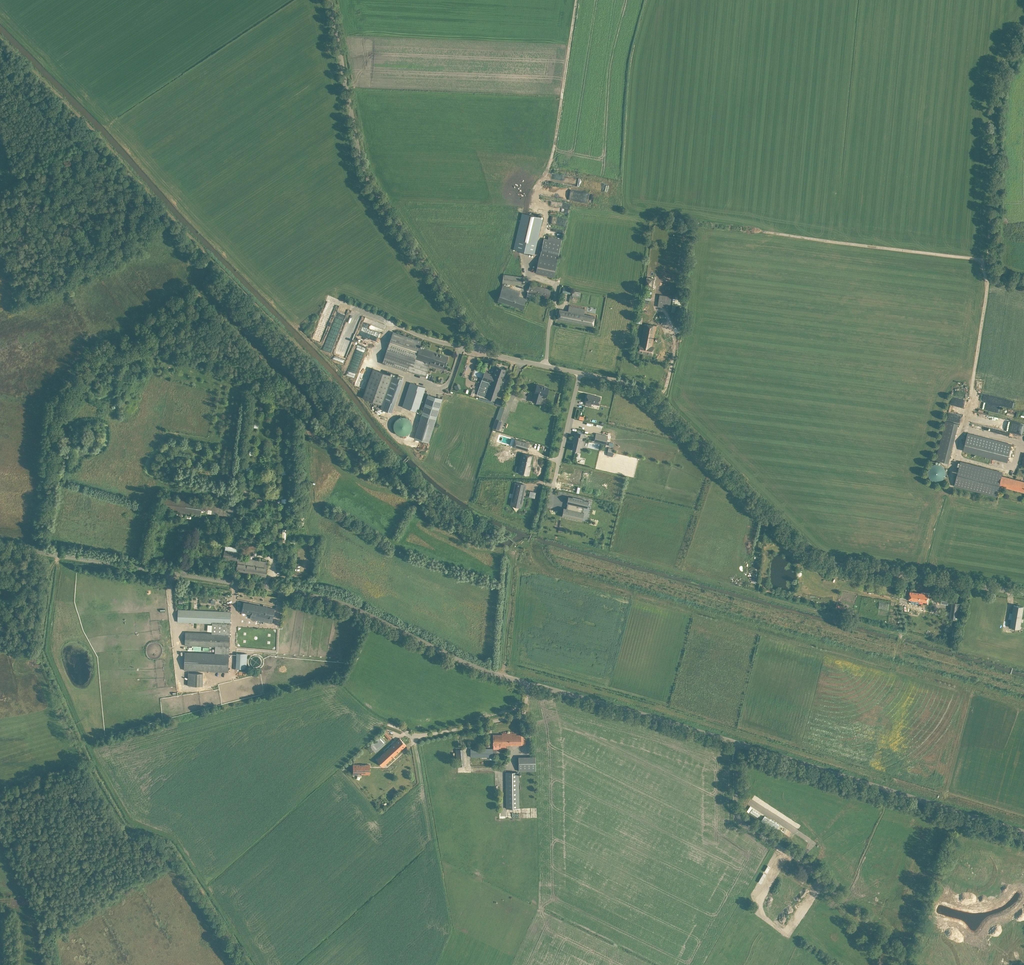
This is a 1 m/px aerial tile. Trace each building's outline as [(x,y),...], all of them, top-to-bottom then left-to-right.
[(582,201),(582,191),(577,191),(577,194),(574,194),(574,197),(570,197),(570,199),(573,199),(573,200),(582,201)] [(522,213),(516,239),(514,249),(534,254),(543,218),(527,214),(522,213)] [(552,235),(558,236),(558,237),(561,238),(562,230),(553,229),(552,235)] [(536,273),(554,277),(561,240),(548,237),(548,240),(543,239),(536,273)] [(502,282),(507,283),(522,285),(523,277),(508,275),(503,274),(502,282)] [(645,287),(652,287),(653,278),(646,277),(645,287)] [(530,284),(528,292),(526,296),(535,299),(536,295),(548,298),(551,289),(530,284)] [(501,290),(499,296),(497,300),(523,308),(524,304),(526,298),(519,296),(520,292),(512,289),(511,293),(501,290)] [(678,311),(682,311),(684,295),(680,295),(680,296),(673,295),(672,304),(674,304),(675,304),(679,304),(678,311)] [(559,309),(558,314),(557,319),(593,326),(594,321),(595,316),(584,314),(585,310),(570,307),(569,311),(559,309)] [(639,344),(638,347),(637,352),(652,354),(653,347),(651,346),(655,325),(644,323),(641,345),(639,344)] [(436,363),(445,366),(448,357),(419,347),(421,341),(393,332),(383,363),(425,376),(429,364),(435,366),(436,363)] [(477,392),(477,394),(481,396),(486,397),(495,400),(504,374),(506,369),(497,366),(494,375),(489,373),(487,378),(486,381),(484,380),(482,379),(477,392)] [(362,397),(381,404),(392,375),(372,368),(362,397)] [(481,370),(475,368),(473,374),(479,376),(481,370)] [(403,379),(393,375),(388,388),(383,400),(380,409),(391,412),(392,409),(403,379)] [(405,399),(403,407),(417,411),(424,389),(425,387),(410,382),(409,385),(405,399)] [(545,396),(546,397),(548,388),(537,385),(534,393),(535,393),(533,401),(539,403),(541,397),(545,398),(545,396)] [(595,395),(587,393),(585,402),(599,405),(601,397),(594,395),(595,395)] [(415,438),(428,442),(442,399),(428,394),(415,438)] [(978,406),(1000,412),(1004,398),(990,394),(988,401),(980,399),(978,406)] [(961,415),(964,408),(950,404),(948,411),(961,415)] [(500,406),(496,418),(500,419),(504,407),(500,406)] [(393,425),(393,426),(393,427),(393,428),(394,429),(394,430),(395,431),(395,432),(396,432),(396,433),(397,433),(397,434),(398,434),(399,435),(400,435),(401,435),(402,436),(403,436),(404,436),(404,435),(405,435),(406,435),(407,435),(407,434),(408,434),(409,433),(410,432),(411,431),(411,430),(412,429),(412,428),(412,427),(412,426),(412,425),(412,424),(412,423),(411,422),(411,421),(410,421),(410,420),(409,419),(408,418),(407,418),(406,417),(405,417),(404,417),(403,417),(402,417),(401,417),(400,417),(399,418),(398,418),(397,418),(397,419),(396,419),(396,420),(395,421),(394,422),(394,423),(394,424),(393,424),(393,425)] [(493,428),(499,430),(502,420),(496,418),(493,428)] [(936,460),(948,463),(958,424),(946,421),(936,460)] [(577,432),(577,435),(575,435),(574,442),(572,450),(579,452),(580,447),(582,447),(584,440),(582,440),(583,433),(577,432)] [(512,447),(516,437),(503,433),(500,443),(512,447)] [(596,433),(594,441),(606,444),(608,436),(596,433)] [(963,451),(1007,462),(1012,444),(967,433),(963,451)] [(519,440),(517,447),(528,450),(530,444),(519,440)] [(520,466),(519,473),(529,475),(531,466),(530,466),(532,455),(523,453),(520,466)] [(1002,476),(1003,472),(982,467),(960,461),(954,485),(997,496),(999,485),(1023,492),(1023,481),(1002,476)] [(945,475),(946,473),(945,470),(944,467),(942,465),(939,464),(937,464),(934,464),(931,465),(929,467),(928,470),(928,473),(928,475),(929,478),(931,480),(934,481),(937,481),(939,481),(942,480),(944,478),(945,475)] [(582,476),(580,476),(582,471),(575,469),(574,475),(571,474),(569,482),(580,484),(582,476)] [(526,484),(516,482),(511,502),(521,504),(523,496),(522,496),(523,493),(524,493),(526,484)] [(562,516),(561,516),(565,517),(577,520),(579,512),(581,512),(582,507),(587,508),(587,507),(588,501),(589,501),(582,499),(573,497),(568,496),(568,497),(569,497),(567,503),(567,502),(567,503),(568,503),(567,508),(564,507),(563,508),(564,508),(562,516)] [(255,530),(250,526),(249,527),(246,525),(244,528),(252,534),(255,530)] [(224,552),(224,557),(236,559),(238,561),(239,558),(240,548),(226,545),(225,550),(224,552)] [(237,566),(236,571),(266,576),(267,568),(268,562),(253,560),(239,558),(238,561),(237,566)] [(910,591),(909,596),(909,599),(911,600),(910,613),(917,614),(919,601),(927,602),(928,594),(910,591)] [(275,609),(244,602),(241,612),(251,614),(250,619),(272,623),(275,609)] [(952,602),(951,607),(950,618),(960,620),(962,603),(952,602)] [(1014,605),(1012,615),(1011,620),(1010,627),(1020,629),(1023,606),(1014,605)] [(178,609),(177,622),(211,623),(212,623),(211,632),(185,631),(185,645),(215,646),(215,653),(185,651),(184,670),(228,672),(230,633),(230,629),(231,611),(178,609)] [(237,653),(236,668),(246,668),(247,653),(237,653)] [(188,672),(188,685),(203,685),(203,673),(188,672)] [(898,677),(895,684),(902,687),(904,680),(898,677)] [(150,714),(151,717),(148,718),(149,722),(158,719),(156,713),(150,714)] [(493,734),(493,739),(493,744),(501,745),(501,748),(506,748),(506,745),(525,744),(525,734),(516,734),(516,733),(502,733),(502,734),(493,734)] [(400,738),(377,759),(383,765),(386,762),(386,763),(406,745),(400,738)] [(459,749),(456,749),(457,766),(464,765),(462,745),(459,745),(459,749)] [(470,757),(493,757),(493,748),(470,748),(470,757)] [(392,777),(412,756),(408,753),(389,774),(392,777)] [(535,756),(518,757),(519,771),(536,770),(535,756)] [(370,764),(353,764),(353,774),(370,774),(370,764)] [(506,772),(506,808),(519,808),(518,772),(506,772)] [(790,873),(764,912),(784,926),(808,892),(801,887),(802,886),(798,883),(800,880),(790,873)]
